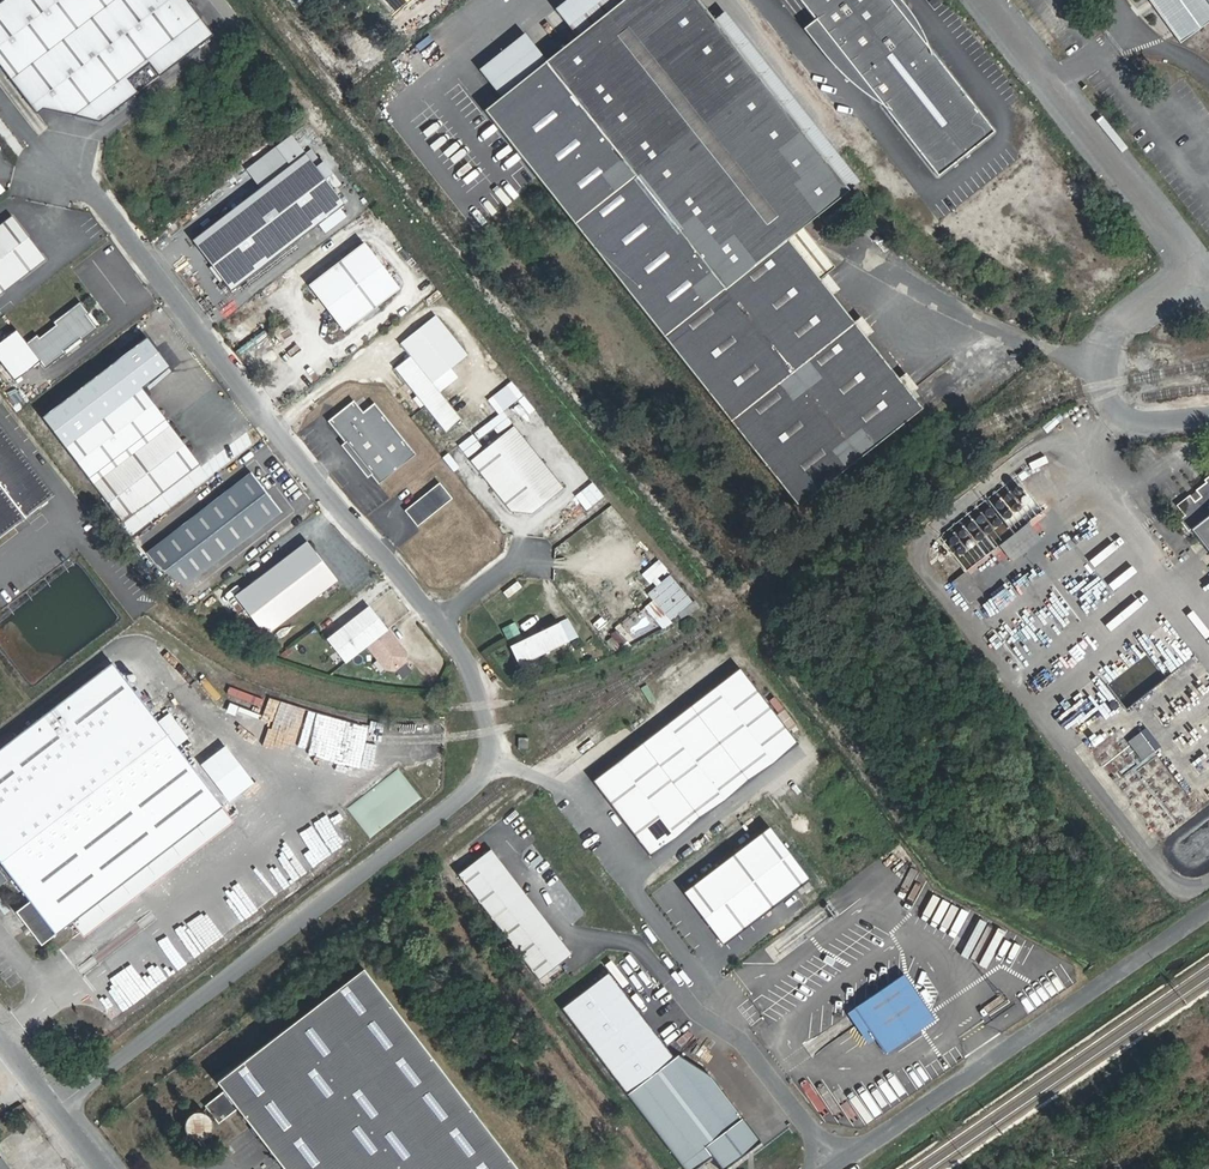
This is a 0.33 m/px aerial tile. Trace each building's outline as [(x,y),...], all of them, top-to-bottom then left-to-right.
[(186,0),(3,0),(0,2),(0,65),(37,113),(43,109),(100,122),(213,35),(186,0)] [(501,101),(481,117),(793,514),(917,415),(907,402),(897,390),(863,346),(853,333),(829,302),(819,289),(816,286),(784,245),(801,232),(846,197),(710,26),(689,0),(629,0),(574,44),(549,64),(501,101)] [(552,16),(574,44),(629,0),(573,0),(552,16)] [(811,29),(880,115),(935,184),(992,138),(937,71),(926,56),(880,0),(789,0),(811,29)] [(913,29),(900,11),(889,0),(880,0),(926,56),(920,41),(913,29)] [(1177,46),(1208,23),(1208,0),(1143,0),(1177,46)] [(846,197),(855,190),(720,18),(710,26),(846,197)] [(844,92),(861,104),(880,115),(811,29),(800,38),(833,80),(844,92)] [(527,37),(480,73),(501,101),(549,64),(527,37)] [(247,168),(262,188),(307,154),(292,134),(247,168)] [(346,205),(307,154),(262,188),(192,241),(231,292),(346,205)] [(12,218),(0,227),(0,298),(46,262),(12,218)] [(816,286),(831,273),(801,232),(784,245),(816,286)] [(366,243),(311,286),(347,332),(403,289),(366,243)] [(829,302),(837,296),(827,283),(819,289),(829,302)] [(0,343),(0,355),(18,379),(44,360),(47,365),(102,325),(84,301),(30,341),(20,328),(0,343)] [(863,346),(870,340),(861,327),(853,333),(863,346)] [(200,467),(139,388),(168,366),(146,337),(41,417),(123,525),(200,467)] [(460,420),(415,360),(399,372),(445,432),(460,420)] [(907,402),(915,396),(905,383),(897,390),(907,402)] [(363,411),(355,399),(327,420),(377,484),(415,455),(375,402),(363,411)] [(563,490),(514,427),(469,461),(509,513),(529,516),(563,490)] [(0,442),(0,462),(34,506),(43,499),(5,448),(0,442)] [(34,506),(0,462),(0,532),(34,506)] [(257,472),(151,546),(181,588),(286,514),(257,472)] [(589,508),(607,495),(595,480),(578,494),(589,508)] [(451,499),(438,483),(404,510),(415,527),(451,499)] [(1195,495),(1181,505),(1189,516),(1183,520),(1192,532),(1196,529),(1208,546),(1208,484),(1202,489),(1207,497),(1200,502),(1195,495)] [(1043,540),(1029,523),(1000,547),(1014,564),(1043,540)] [(334,585),(302,543),(230,599),(262,640),(334,585)] [(659,559),(645,573),(656,585),(649,592),(655,598),(647,607),(667,627),(697,598),(659,559)] [(384,633),(365,610),(323,642),(341,666),(384,633)] [(517,621),(505,626),(510,640),(523,634),(517,621)] [(565,643),(556,623),(506,647),(516,666),(565,643)] [(611,635),(618,647),(628,641),(622,629),(611,635)] [(106,659),(0,739),(0,870),(22,898),(9,908),(34,941),(66,917),(217,803),(170,743),(152,719),(106,659)] [(728,672),(580,784),(637,860),(786,748),(728,672)] [(245,690),(243,696),(262,704),(265,698),(245,690)] [(183,734),(164,710),(152,719),(170,743),(183,734)] [(342,718),(340,725),(349,727),(344,746),(362,750),(369,725),(342,718)] [(1162,747),(1147,727),(1139,733),(1155,753),(1162,747)] [(248,779),(211,733),(186,752),(222,799),(248,779)] [(1155,753),(1139,733),(1127,742),(1143,762),(1155,753)] [(519,748),(519,738),(510,738),(509,748),(519,748)] [(78,933),(229,818),(217,803),(66,917),(78,933)] [(814,879),(776,827),(688,890),(726,943),(814,879)] [(559,956),(479,851),(445,877),(526,982),(559,956)] [(146,950),(166,978),(232,931),(218,912),(201,923),(195,915),(146,950)] [(817,972),(802,963),(798,970),(814,979),(817,972)] [(357,965),(207,1078),(216,1089),(197,1103),(200,1108),(197,1107),(193,1105),(188,1105),(183,1106),(178,1110),(174,1117),(173,1126),(176,1132),(183,1137),(193,1138),(199,1135),(204,1128),(205,1123),(206,1116),(214,1125),(233,1112),(276,1168),(509,1168),(357,965)] [(924,1029),(892,983),(842,1017),(862,1047),(873,1063),(924,1029)] [(856,1051),(862,1047),(842,1017),(835,1022),(856,1051)] [(666,1058),(612,1098),(666,1168),(686,1168),(698,1160),(704,1168),(716,1168),(746,1145),(695,1078),(666,1058)] [(6,1160),(0,1164),(0,1168),(12,1168),(6,1160)]
